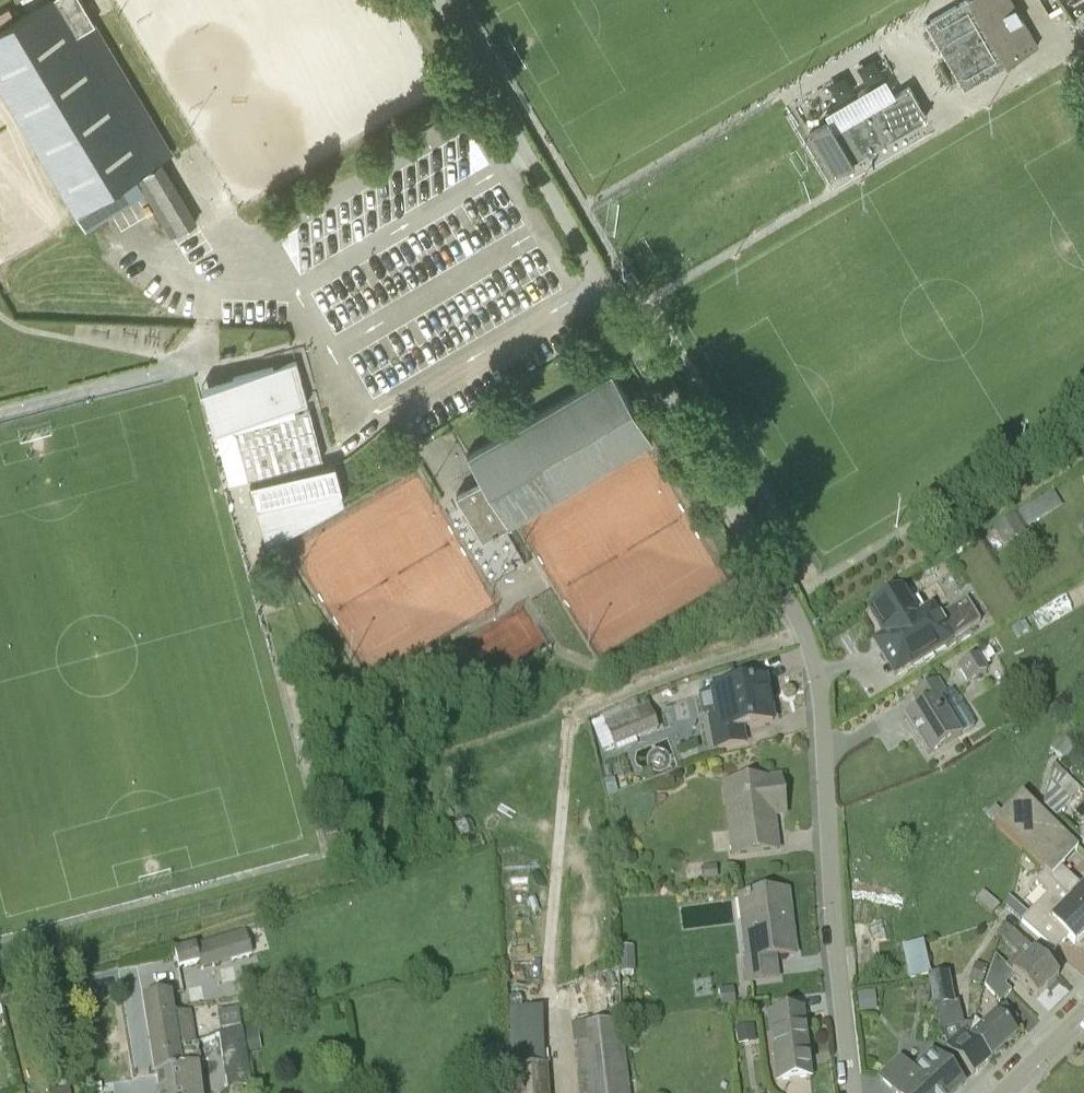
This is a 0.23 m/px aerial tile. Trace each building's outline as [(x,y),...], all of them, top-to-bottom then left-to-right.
[(111,89),(129,78),(83,0),(46,0),(0,27),(0,82),(75,212),(155,164),(111,89)] [(926,23),(965,89),(1039,46),(1012,0),(965,0),(926,23)] [(810,133),(835,174),(855,162),(853,160),(928,116),(910,86),(836,130),(831,121),(810,133)] [(159,162),(155,164),(75,212),(79,220),(86,228),(146,192),(173,236),(196,222),(159,162)] [(629,287),(637,283),(631,273),(623,277),(629,287)] [(216,427),(246,419),(295,406),(308,402),(297,360),(205,384),(202,385),(213,427),(216,427)] [(483,538),(652,438),(612,369),(467,454),(481,479),(456,493),(483,538)] [(295,406),(246,419),(248,425),(235,428),(249,477),(323,458),(310,408),(296,412),(295,406)] [(1056,431),(1057,434),(1076,424),(1074,420),(1056,431)] [(405,458),(418,450),(415,444),(401,452),(403,456),(386,466),(392,476),(410,465),(405,458)] [(335,462),(251,485),(257,510),(342,488),(335,462)] [(965,484),(967,487),(984,478),(982,474),(965,484)] [(1025,532),(1023,529),(1062,506),(1054,492),(993,527),(1004,545),(1025,532)] [(894,675),(952,639),(980,622),(967,600),(939,618),(938,616),(924,625),(902,589),(868,609),(884,635),(874,642),(894,675)] [(1015,637),(1029,629),(1024,620),(1010,628),(1015,637)] [(994,657),(988,647),(982,650),(984,652),(977,656),(984,667),(990,663),(988,660),(994,657)] [(968,682),(987,671),(984,667),(977,656),(959,667),(968,682)] [(928,755),(960,735),(938,699),(946,694),(938,680),(911,696),(919,709),(905,717),(928,755)] [(746,742),(743,727),(773,721),(765,682),(724,690),(729,717),(710,721),(715,748),(746,742)] [(613,749),(658,731),(648,705),(603,723),(604,725),(593,730),(602,752),(613,748),(613,749)] [(1051,749),(1065,760),(1077,746),(1062,734),(1051,749)] [(1066,776),(1053,764),(1043,805),(1055,816),(1062,809),(1050,796),(1066,776)] [(603,781),(607,796),(618,793),(614,778),(603,781)] [(725,786),(734,855),(777,850),(773,816),(784,814),(780,779),(725,786)] [(1078,850),(1022,795),(994,822),(1046,873),(1051,879),(1050,880),(1058,888),(1071,900),(1083,914),(1083,887),(1083,889),(1069,876),(1066,879),(1058,871),(1078,850)] [(985,815),(992,822),(1001,814),(995,806),(985,815)] [(1083,826),(1075,834),(1083,843),(1083,827),(1083,826)] [(701,880),(717,879),(716,866),(700,868),(701,880)] [(1083,934),(1083,914),(1071,900),(1058,888),(1050,880),(1051,879),(1046,873),(1035,883),(1049,896),(1034,910),(1028,915),(1009,898),(1006,906),(1050,947),(1054,951),(1068,937),(1074,943),(1083,934)] [(776,977),(773,956),(794,953),(787,893),(740,898),(747,958),(740,959),(743,981),(776,977)] [(999,907),(982,893),(975,901),(992,915),(999,907)] [(1058,977),(1013,931),(1003,924),(999,936),(1017,955),(1010,962),(1006,966),(996,956),(990,970),(1005,985),(1014,976),(1036,998),(1058,977)] [(252,955),(245,930),(174,951),(179,969),(199,963),(201,970),(252,955)] [(910,980),(931,977),(923,941),(903,946),(906,961),(910,980)] [(633,948),(618,948),(619,974),(634,974),(633,948)] [(980,986),(987,968),(974,963),(968,982),(980,986)] [(1011,991),(1005,985),(990,970),(985,986),(999,1003),(1011,991)] [(958,1002),(951,1003),(945,977),(928,980),(942,1042),(943,1041),(974,1073),(992,1058),(964,1029),(963,1023),(958,1002)] [(69,995),(66,986),(56,989),(59,998),(69,995)] [(733,987),(718,988),(720,1006),(735,1004),(733,987)] [(858,1013),(877,1011),(874,992),(856,994),(858,1013)] [(179,1048),(193,1044),(189,1015),(173,1017),(170,996),(144,1000),(156,1076),(183,1072),(179,1048)] [(1016,1035),(1008,1027),(1016,1020),(1004,1007),(995,1014),(982,1026),(974,1018),(972,1025),(963,1023),(964,1029),(992,1058),(1016,1035)] [(770,1013),(778,1082),(810,1078),(802,1009),(770,1013)] [(293,1030),(305,1027),(302,1015),(289,1019),(293,1030)] [(620,1020),(573,1026),(582,1092),(629,1092),(620,1020)] [(738,1044),(756,1043),(754,1025),(736,1027),(738,1044)] [(246,1053),(261,1050),(257,1026),(242,1028),(242,1030),(246,1053)] [(219,1037),(228,1089),(251,1084),(246,1053),(242,1030),(219,1037)] [(198,1045),(194,1045),(193,1044),(179,1048),(183,1072),(156,1076),(158,1092),(203,1092),(198,1045)] [(963,1084),(936,1056),(916,1075),(912,1072),(913,1071),(912,1070),(911,1071),(900,1058),(879,1078),(894,1092),(953,1092),(963,1084)] [(546,1065),(508,1068),(510,1092),(548,1092),(546,1065)]
